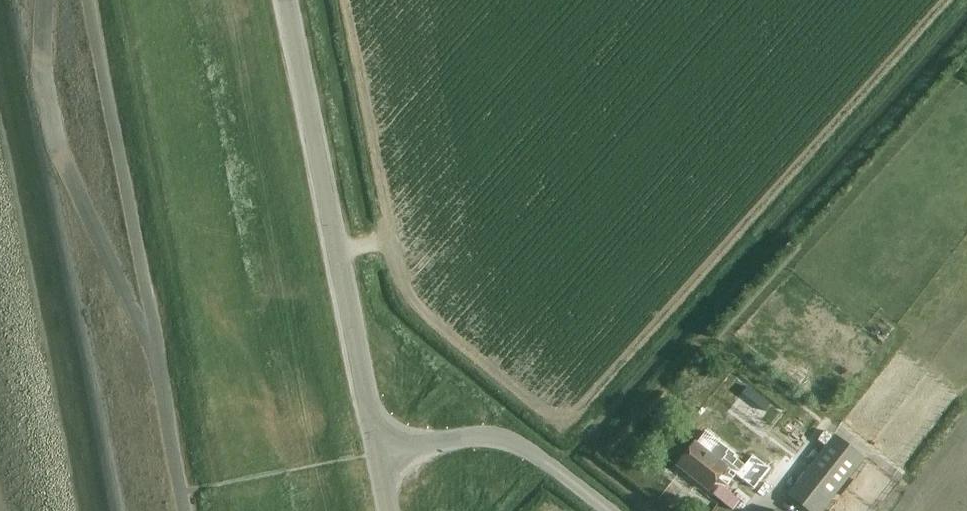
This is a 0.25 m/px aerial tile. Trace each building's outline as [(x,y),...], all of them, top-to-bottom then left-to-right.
[(804,414),(790,432),(797,438),(812,420),(804,414)] [(810,510),(822,510),(863,459),(834,436),(789,494),(810,510)] [(696,443),(677,466),(709,491),(727,467),(696,443)] [(777,443),(757,467),(768,476),(788,451),(777,443)]
